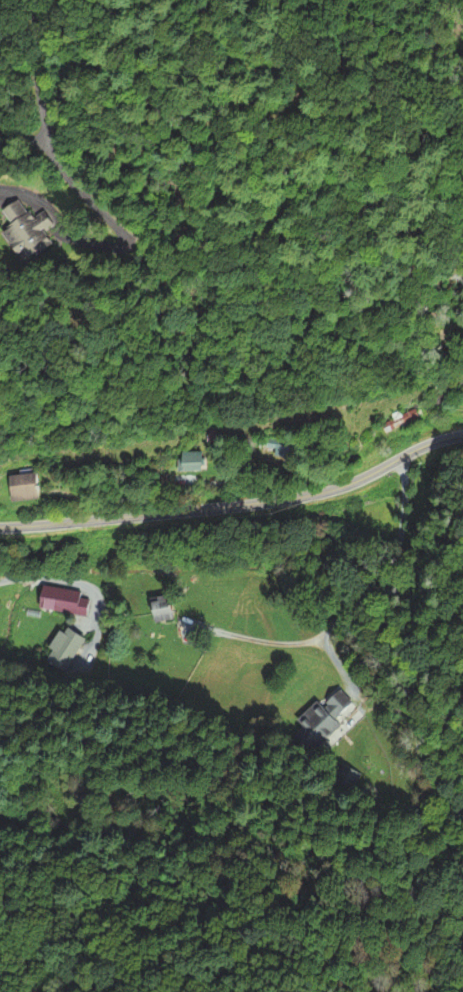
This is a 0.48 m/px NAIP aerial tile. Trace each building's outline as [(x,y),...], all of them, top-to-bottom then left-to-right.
[(8,255),(18,251),(21,258),(49,245),(43,232),(54,227),(47,212),(30,219),(21,200),(1,209),(8,226),(0,230),(0,237),(8,255)] [(415,417),(409,407),(377,427),(383,437),(415,417)] [(262,451),(287,456),(289,443),(264,438),(262,451)] [(172,472),(196,472),(196,453),(172,453),(172,472)] [(33,500),(31,474),(0,477),(2,502),(33,500)] [(89,618),(93,596),(59,589),(55,611),(89,618)] [(172,615),(162,598),(146,608),(157,625),(172,615)] [(62,627),(43,660),(67,674),(86,640),(62,627)] [(338,724),(334,721),(351,703),(333,686),(297,723),(303,728),(298,733),(314,748),(338,724)]
